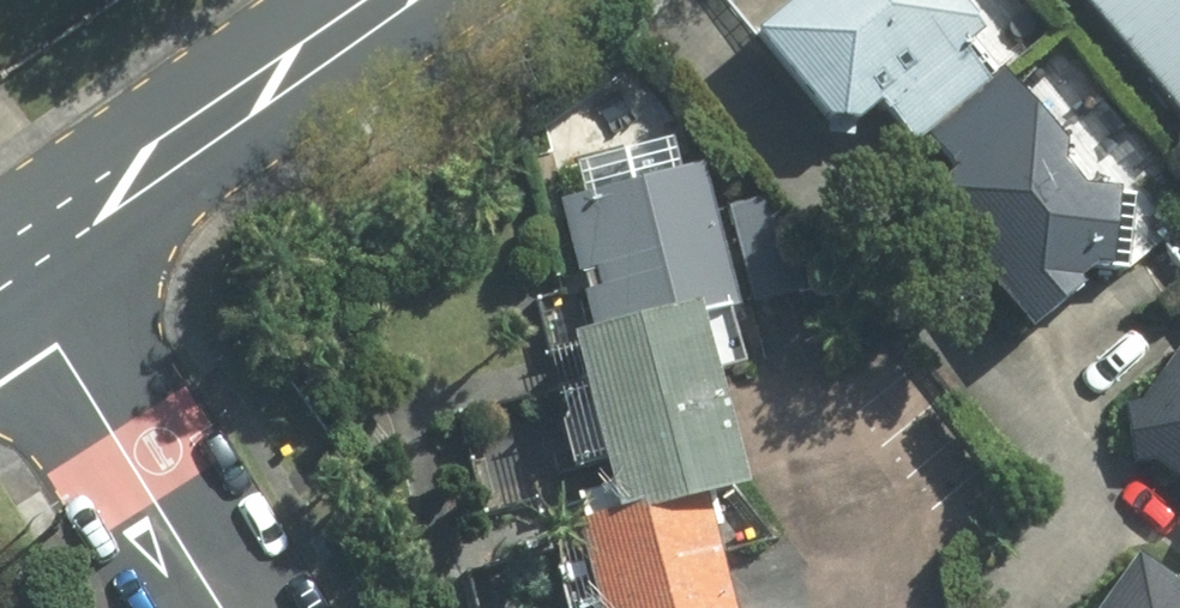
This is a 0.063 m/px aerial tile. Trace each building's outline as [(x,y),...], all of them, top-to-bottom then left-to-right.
[(1097,243),(1101,201),(1061,198),(1045,177),(1046,153),(961,46),(965,42),(932,0),(790,0),(738,41),(809,130),(839,132),(864,112),(901,160),(882,175),(1013,339),(1088,280),(1095,275),(1097,243)] [(1179,151),(1179,0),(1056,0),(1179,151)] [(551,207),(567,272),(707,240),(691,173),(551,207)] [(725,312),(707,240),(567,272),(584,344),(675,323),(725,312)] [(551,352),(571,440),(695,412),(675,323),(584,344),(551,352)] [(1121,449),(1123,466),(1141,464),(1172,485),(1176,510),(1179,512),(1179,341),(1135,404),(1115,406),(1118,428),(1121,449)] [(716,503),(695,412),(571,440),(592,531),(693,508),(716,503)] [(583,607),(717,607),(693,508),(592,531),(566,537),(583,607)] [(1171,562),(1179,568),(1179,550),(1171,562)] [(1159,592),(1122,565),(1091,607),(1158,607),(1159,592)]
